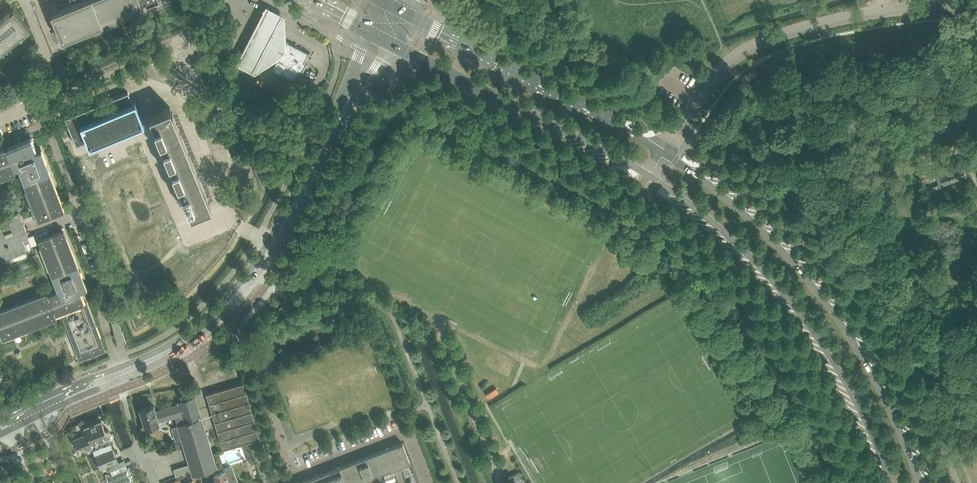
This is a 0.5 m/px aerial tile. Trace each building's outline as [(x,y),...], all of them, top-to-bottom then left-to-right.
[(141,7),(142,7),(143,7),(141,3),(145,1),(146,3),(153,0),(83,0),(51,13),(51,12),(50,13),(62,40),(62,39),(141,7)] [(285,18),(267,9),(239,61),(256,70),(282,58),(287,49),(285,18)] [(30,28),(15,11),(11,15),(9,13),(4,17),(17,34),(19,32),(21,35),(22,34),(22,35),(30,28)] [(17,38),(21,35),(19,32),(17,34),(4,17),(0,20),(0,52),(17,38)] [(277,59),(273,66),(272,68),(294,79),(296,80),(300,71),(301,72),(306,62),(304,61),(308,52),(294,45),(293,45),(287,42),(278,59),(277,59)] [(113,97),(65,117),(72,136),(76,145),(87,140),(89,146),(102,141),(104,139),(129,129),(132,128),(140,125),(144,123),(135,100),(132,101),(128,91),(113,97)] [(152,114),(149,115),(154,127),(168,160),(170,164),(177,181),(178,185),(191,214),(211,206),(169,107),(152,114)] [(13,170),(14,171),(15,171),(14,168),(19,166),(36,211),(38,218),(64,208),(63,207),(41,149),(41,148),(35,150),(31,138),(6,147),(5,145),(4,145),(4,146),(0,147),(0,175),(13,170)] [(939,169),(934,170),(937,179),(942,177),(944,183),(967,175),(961,157),(938,166),(939,169)] [(35,253),(19,212),(0,219),(0,267),(35,253)] [(2,338),(57,317),(55,314),(61,312),(79,359),(105,350),(104,349),(86,302),(86,301),(84,302),(80,292),(87,289),(86,288),(63,230),(64,230),(63,229),(38,239),(40,245),(41,245),(58,290),(48,294),(47,292),(46,292),(46,293),(0,311),(0,332),(2,338)] [(110,318),(114,331),(118,345),(126,341),(116,316),(110,318)] [(261,438),(244,382),(205,393),(222,449),(261,438)] [(179,404),(162,409),(165,420),(175,417),(177,426),(171,427),(175,440),(182,438),(189,464),(174,468),(176,475),(192,471),(193,475),(197,474),(216,468),(201,418),(195,396),(178,401),(179,404)] [(162,409),(156,411),(155,411),(153,405),(140,409),(140,410),(138,411),(140,416),(142,416),(145,427),(153,425),(154,428),(167,424),(165,420),(162,409)] [(84,427),(87,433),(91,444),(101,440),(102,443),(109,441),(107,437),(109,436),(110,434),(109,430),(106,430),(105,430),(101,420),(84,427)] [(91,444),(87,433),(73,439),(76,449),(84,446),(86,450),(92,447),(91,444)] [(393,445),(400,465),(410,462),(402,442),(393,445)] [(100,469),(109,465),(118,461),(112,448),(110,444),(93,451),(93,452),(88,454),(90,457),(89,458),(93,469),(99,467),(100,469)] [(251,445),(244,447),(249,462),(256,460),(251,445)] [(400,465),(393,445),(384,449),(391,469),(400,465)] [(391,469),(384,449),(375,452),(382,472),(391,469)] [(382,472),(375,452),(366,456),(374,476),(382,472)] [(374,476),(366,456),(357,459),(365,479),(374,476)] [(365,479),(357,459),(348,462),(356,482),(365,479)] [(348,462),(339,466),(345,482),(355,482),(356,482),(348,462)] [(339,466),(330,469),(335,482),(345,482),(339,466)] [(325,482),(335,482),(330,469),(321,473),(325,482)] [(223,470),(215,473),(217,480),(208,482),(229,482),(223,470)] [(321,473),(312,476),(314,482),(325,482),(321,473)]
